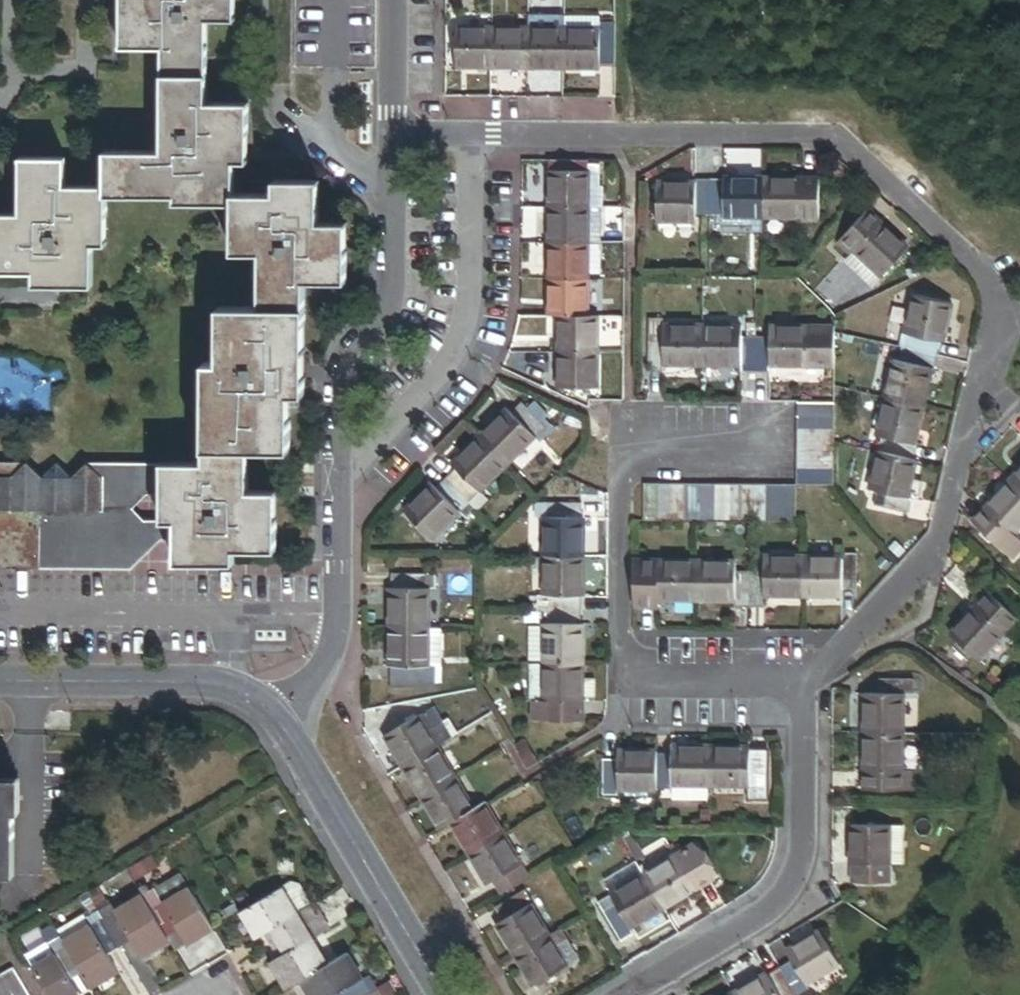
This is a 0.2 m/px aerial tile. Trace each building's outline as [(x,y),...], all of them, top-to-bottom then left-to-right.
[(128,16),(122,16),(122,47),(164,47),(202,47),(202,19),(208,19),(229,19),(229,0),(128,0),(128,16)] [(562,20),(562,19),(525,19),(525,31),(562,31),(562,20)] [(597,20),(562,20),(562,31),(596,31),(596,70),(613,70),(613,27),(597,27),(597,20)] [(452,70),(488,70),(488,31),(452,31),(452,70)] [(488,70),(525,70),(525,31),(488,31),(488,70)] [(525,70),(562,70),(562,31),(525,31),(525,70)] [(562,70),(596,70),(596,31),(562,31),(562,70)] [(206,75),(207,47),(202,47),(164,47),(164,75),(206,75)] [(206,75),(164,75),(164,102),(206,102),(206,75)] [(247,103),(206,102),(164,102),(163,152),(108,152),(107,187),(107,195),(148,195),(149,189),(176,189),(177,196),(205,197),(205,202),(234,202),(234,195),(234,161),(241,161),(242,133),(247,133),(247,103)] [(107,187),(65,186),(66,159),(22,159),(22,186),(28,186),(28,214),(21,214),(0,214),(0,271),(34,271),(35,279),(64,280),(64,284),(92,285),(94,243),(100,243),(101,216),(106,216),(107,195),(107,187)] [(578,161),(557,161),(557,170),(578,170),(578,161)] [(549,170),(549,207),(587,207),(587,170),(578,170),(557,170),(549,170)] [(655,222),(693,222),(693,217),(708,217),(708,179),(693,179),(693,184),(655,183),(655,222)] [(708,217),(761,217),(761,180),(708,179),(708,217)] [(761,217),(817,218),(817,180),(761,180),(761,217)] [(276,195),(234,195),(234,202),(234,224),(239,223),(239,251),(261,251),(261,281),(305,281),(346,280),(345,250),(340,250),(340,222),(318,222),(319,207),(313,207),(312,181),(276,181),(276,195)] [(587,207),(549,207),(549,243),(587,243),(587,242),(587,207)] [(598,207),(587,207),(587,242),(598,242),(598,207)] [(848,256),(876,282),(906,251),(865,212),(835,244),(848,256)] [(587,243),(549,243),(549,280),(587,280),(587,243)] [(876,282),(848,256),(839,264),(868,291),(876,282)] [(587,280),(549,280),(549,315),(559,315),(587,314),(587,280)] [(305,308),(305,281),(261,281),(261,308),(305,308)] [(943,342),(951,303),(915,295),(906,333),(941,341),(943,342)] [(205,435),(204,449),(243,449),(248,449),(288,449),(289,422),(284,421),(285,395),(290,395),(304,395),(304,379),(299,379),(299,351),(299,323),(304,323),(305,308),(261,308),(220,308),(220,334),(225,333),(225,363),(220,363),(206,363),(206,378),(211,378),(211,407),(211,435),(205,435)] [(559,315),(558,351),(597,351),(597,314),(587,314),(559,315)] [(664,320),(648,320),(647,373),(663,373),(663,365),(664,327),(664,320)] [(663,365),(702,365),(702,326),(664,327),(663,365)] [(702,326),(702,365),(741,365),(740,337),(740,326),(702,326)] [(770,337),(770,365),(808,365),(809,327),(770,326),(770,327),(770,337)] [(770,327),(756,327),(756,337),(770,337),(770,327)] [(937,355),(941,341),(906,333),(903,347),(937,355)] [(741,372),(756,372),(756,337),(740,337),(741,365),(741,372)] [(756,337),(756,372),(770,372),(770,365),(770,337),(756,337)] [(934,368),(937,355),(903,347),(900,361),(931,368),(934,368)] [(597,351),(558,351),(558,389),(597,389),(597,351)] [(616,351),(605,351),(605,362),(616,362),(616,351)] [(885,398),(923,406),(931,368),(900,361),(894,360),(885,398)] [(914,444),(923,406),(885,398),(877,436),(882,437),(914,444)] [(835,403),(798,403),(798,416),(834,416),(835,403)] [(522,404),(512,413),(535,436),(536,438),(546,428),(522,404)] [(508,409),(480,437),(506,464),(535,436),(512,413),(508,409)] [(834,416),(798,416),(798,430),(834,430),(834,416)] [(834,430),(798,430),(797,443),(834,442),(834,430)] [(506,464),(480,437),(452,464),(455,467),(479,491),(506,464)] [(914,444),(882,437),(879,452),(914,459),(917,445),(914,444)] [(834,442),(797,443),(797,456),(834,456),(834,442)] [(177,561),(205,561),(206,556),(235,556),(235,549),(276,549),(276,520),(270,521),(269,492),(249,492),(248,478),(243,479),(243,449),(204,449),(204,464),(164,464),(164,471),(164,495),(163,521),(164,521),(178,521),(177,539),(177,561)] [(908,498),(916,459),(914,459),(879,452),(870,489),(878,491),(908,498)] [(834,456),(797,456),(797,470),(834,470),(834,456)] [(12,463),(0,463),(0,552),(42,553),(42,507),(12,506),(12,463)] [(147,491),(164,495),(164,471),(149,471),(148,464),(86,463),(73,478),(57,464),(43,477),(28,463),(12,463),(12,506),(42,507),(42,553),(134,553),(152,531),(144,521),(133,507),(147,491)] [(455,467),(444,478),(472,506),(482,495),(479,491),(455,467)] [(834,470),(797,470),(796,484),(834,484),(834,470)] [(1012,481),(1019,489),(1019,473),(1012,481)] [(444,478),(435,487),(459,512),(462,515),(472,506),(444,478)] [(1012,481),(976,520),(1014,556),(1019,550),(1019,542),(1013,535),(1019,528),(1019,489),(1012,481)] [(657,521),(657,484),(643,484),(643,521),(657,521)] [(672,521),(672,484),(657,484),(657,521),(672,521)] [(685,521),(685,484),(672,484),(672,521),(685,521)] [(700,521),(700,484),(685,484),(685,521),(700,521)] [(713,521),(713,484),(700,484),(700,521),(713,521)] [(727,521),(727,484),(713,484),(713,521),(727,521)] [(740,521),(741,484),(727,484),(727,521),(740,521)] [(753,521),(753,484),(741,484),(740,521),(753,521)] [(768,521),(768,484),(753,484),(753,521),(768,521)] [(783,521),(783,484),(768,484),(768,521),(783,521)] [(796,521),(796,484),(783,484),(783,521),(796,521)] [(459,512),(435,487),(432,485),(404,512),(431,539),(459,512)] [(908,498),(878,491),(875,505),(909,513),(912,498),(908,498)] [(538,517),(545,517),(581,517),(581,503),(538,503),(538,517)] [(545,556),(583,556),(583,517),(581,517),(545,517),(545,556)] [(163,539),(164,521),(163,521),(144,521),(152,531),(134,553),(42,553),(42,568),(163,569),(163,539)] [(163,539),(177,539),(178,521),(164,521),(163,539)] [(42,553),(0,552),(0,568),(42,568),(42,553)] [(842,554),(842,558),(842,589),(857,588),(857,554),(842,554)] [(583,596),(583,556),(545,556),(545,596),(581,596),(583,596)] [(764,596),(802,595),(802,557),(765,557),(765,572),(764,596)] [(802,557),(802,595),(842,595),(842,589),(842,558),(802,557)] [(657,602),(696,602),(696,560),(657,560),(657,563),(657,602)] [(696,560),(696,602),(735,601),(735,573),(735,560),(696,560)] [(657,602),(657,563),(643,563),(644,607),(657,607),(657,602)] [(735,607),(749,607),(750,572),(735,573),(735,601),(735,607)] [(750,572),(749,607),(764,607),(764,596),(765,572),(750,572)] [(393,574),(393,589),(428,589),(436,589),(436,574),(393,574)] [(390,628),(428,628),(428,589),(393,589),(390,589),(390,628)] [(1017,619),(986,589),(974,603),(977,606),(950,635),(979,661),(1017,619)] [(537,610),(581,610),(581,596),(545,596),(537,596),(537,610)] [(581,624),(581,610),(537,610),(537,624),(544,624),(581,624)] [(537,624),(527,624),(527,663),(544,663),(544,624),(537,624)] [(544,663),(582,663),(583,624),(581,624),(544,624),(544,663)] [(429,666),(428,628),(390,628),(390,667),(392,667),(429,666)] [(442,628),(428,628),(429,666),(436,666),(442,666),(442,628)] [(544,663),(527,663),(527,702),(538,702),(544,702),(544,663)] [(582,702),(582,663),(544,663),(544,702),(580,702),(582,702)] [(429,666),(392,667),(392,688),(428,689),(435,686),(436,666),(429,666)] [(879,679),(879,693),(902,693),(915,693),(914,679),(879,679)] [(864,693),(863,733),(902,733),(902,693),(879,693),(864,693)] [(580,702),(544,702),(538,702),(538,716),(580,716),(580,702)] [(402,767),(435,747),(417,717),(384,737),(402,767)] [(902,733),(863,733),(863,789),(917,789),(917,771),(902,772),(902,733)] [(422,798),(454,778),(435,747),(402,767),(422,798)] [(709,786),(709,748),(671,748),(671,752),(671,786),(709,786)] [(750,748),(709,748),(709,786),(749,786),(750,758),(750,748)] [(528,750),(521,754),(528,767),(536,762),(528,750)] [(658,788),(657,752),(617,753),(617,760),(617,790),(658,790),(658,788)] [(671,752),(657,752),(658,788),(671,788),(671,786),(671,752)] [(750,758),(749,786),(749,793),(765,793),(765,758),(750,758)] [(617,790),(617,760),(603,759),(603,795),(616,795),(617,790)] [(473,809),(454,778),(422,798),(440,829),(450,823),(473,809)] [(16,870),(16,783),(0,783),(0,870),(16,870)] [(502,834),(483,802),(473,809),(450,823),(469,854),(502,834)] [(851,826),(851,864),(854,864),(888,865),(888,826),(869,826),(851,826)] [(903,826),(888,826),(888,865),(890,865),(903,865),(903,826)] [(615,829),(635,862),(643,856),(626,828),(615,828),(615,829)] [(520,865),(502,834),(469,854),(488,884),(490,883),(520,865)] [(643,876),(663,907),(713,877),(694,845),(643,876)] [(520,865),(490,883),(498,897),(530,878),(522,864),(520,865)] [(890,865),(888,865),(854,864),(853,879),(890,879),(890,865)] [(629,928),(663,907),(643,876),(610,896),(610,897),(629,928)] [(293,881),(283,885),(299,911),(309,906),(313,904),(301,883),(293,881)] [(189,942),(214,927),(190,885),(164,901),(156,887),(144,894),(165,928),(176,921),(189,942)] [(299,911),(283,885),(242,910),(243,911),(258,937),(280,924),(286,936),(317,918),(309,906),(299,911)] [(524,891),(493,910),(500,922),(529,905),(531,904),(524,891)] [(171,940),(165,928),(144,894),(118,910),(112,901),(99,909),(118,941),(131,933),(144,956),(171,940)] [(629,928),(610,897),(598,904),(621,942),(633,935),(629,928)] [(313,904),(309,906),(317,918),(324,914),(315,902),(313,904)] [(517,957),(549,937),(529,905),(500,922),(497,924),(517,957)] [(92,925),(65,941),(79,965),(92,986),(119,971),(106,948),(118,941),(99,909),(87,916),(92,925)] [(324,914),(317,918),(324,930),(331,926),(324,914)] [(317,918),(286,936),(294,949),(273,961),(288,988),(303,979),(328,963),(314,936),(324,930),(317,918)] [(560,931),(549,937),(566,967),(578,960),(560,931)] [(780,968),(796,994),(812,994),(808,989),(841,969),(839,964),(820,932),(786,952),(792,961),(780,968)] [(34,967),(51,994),(77,994),(80,993),(68,971),(79,965),(65,941),(61,936),(50,943),(56,953),(34,967)] [(566,967),(549,937),(517,957),(534,986),(566,967)] [(328,963),(303,979),(312,994),(338,994),(341,993),(342,994),(364,994),(380,986),(372,974),(365,979),(348,951),(328,963)] [(0,974),(0,994),(30,994),(13,967),(0,974)] [(732,994),(733,994),(796,994),(780,968),(767,976),(767,975),(766,974),(732,994)] [(380,986),(364,994),(385,994),(380,986)]
